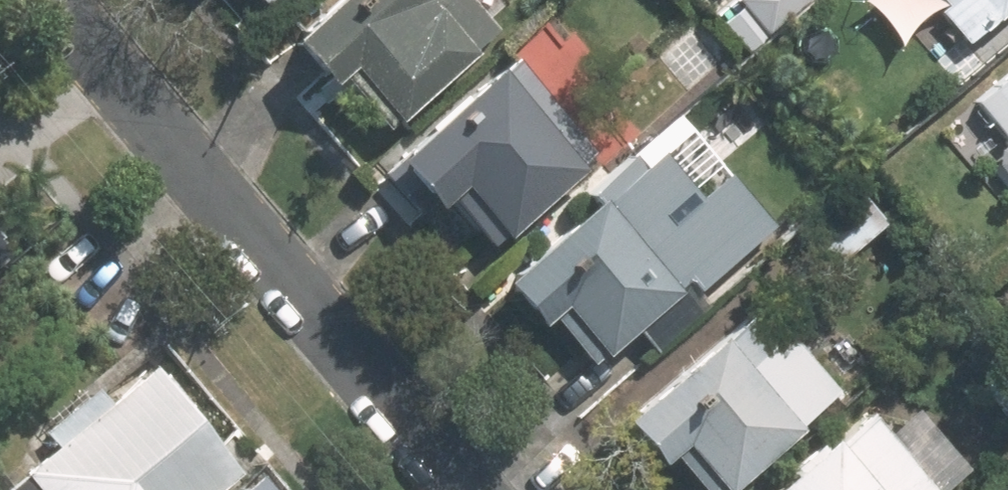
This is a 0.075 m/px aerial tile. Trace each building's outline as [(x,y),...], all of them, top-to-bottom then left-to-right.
[(288,28),(341,84),(360,67),(406,116),(529,0),(318,0),(288,28)] [(947,2),(939,9),(972,47),(1007,16),(1007,0),(945,0),(947,2)] [(452,192),(502,245),(610,143),(518,45),(384,172),(426,216),(452,192)] [(978,96),(1007,130),(1007,70),(978,96)] [(655,155),(648,148),(511,276),(602,373),(642,336),(655,350),(781,231),(720,167),(734,154),(697,115),(655,155)] [(644,412),(710,489),(721,489),(849,383),(778,299),(644,412)] [(1,478),(10,489),(206,489),(231,470),(144,362),(1,478)] [(877,409),(783,489),(947,489),(877,409)] [(242,474),(223,489),(255,489),(242,474)]
